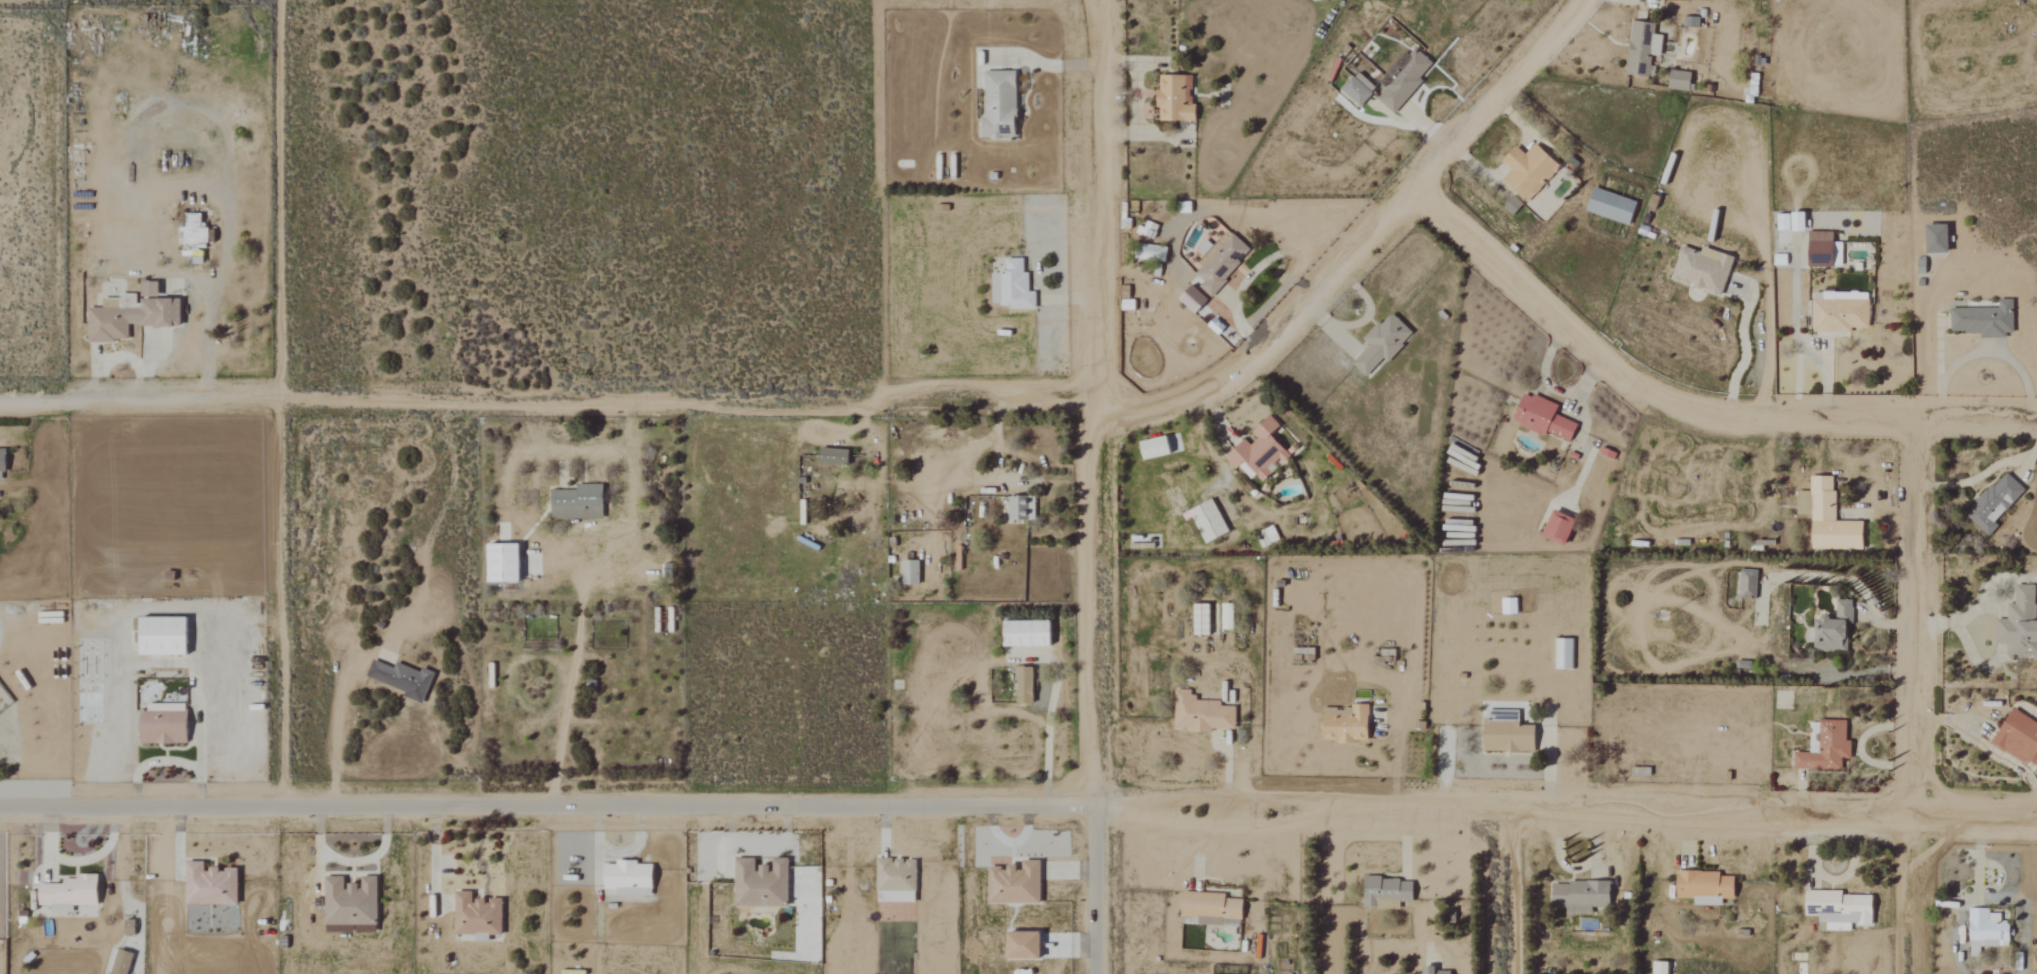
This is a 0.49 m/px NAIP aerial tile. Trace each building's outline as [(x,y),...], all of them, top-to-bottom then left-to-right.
[(1658,56),(1661,36),(1648,34),(1649,24),(1631,21),(1623,74),(1646,77),(1650,55),(1658,56)] [(1689,73),(1668,70),(1665,88),(1686,91),(1689,73)] [(982,117),(978,117),(978,139),(1013,139),(1013,71),(982,71),(982,117)] [(1374,88),(1354,72),(1338,90),(1357,107),(1374,88)] [(1154,121),(1190,121),(1190,76),(1157,76),(1157,91),(1154,91),(1154,121)] [(1500,179),(1522,203),(1558,170),(1534,144),(1522,155),(1514,147),(1499,160),(1509,171),(1500,179)] [(1634,200),(1590,189),(1584,214),(1628,224),(1634,200)] [(1802,231),(1801,213),(1775,214),(1775,232),(1802,231)] [(1923,254),(1946,253),(1945,225),(1923,226),(1923,254)] [(1249,251),(1225,231),(1195,264),(1199,268),(1193,275),(1200,281),(1196,286),(1208,297),(1249,251)] [(1839,268),(1840,244),(1831,244),(1831,232),(1806,231),(1805,266),(1839,268)] [(1731,257),(1701,248),(1699,253),(1678,247),(1669,280),(1720,295),(1731,257)] [(1772,266),(1784,266),(1784,255),(1772,255),(1772,266)] [(1033,308),(1033,292),(1026,292),(1026,273),(1021,273),(1021,258),(1003,258),(1003,273),(990,273),(990,308),(1033,308)] [(1176,299),(1191,314),(1204,301),(1189,285),(1176,299)] [(1810,299),(1810,333),(1849,333),(1849,328),(1867,328),(1867,292),(1820,292),(1820,299),(1810,299)] [(178,299),(135,299),(135,309),(116,308),(116,300),(100,300),(100,308),(85,308),(84,341),(125,342),(125,327),(177,328),(178,299)] [(1949,308),(1949,332),(1979,333),(1979,337),(2010,337),(2011,300),(1997,300),(1997,309),(1949,308)] [(1367,345),(1349,364),(1363,377),(1380,359),(1384,363),(1411,334),(1387,312),(1362,340),(1367,345)] [(1556,405),(1520,393),(1510,424),(1543,435),(1544,433),(1569,441),(1574,423),(1552,416),(1556,405)] [(1249,432),(1255,439),(1248,446),(1242,439),(1222,458),(1233,470),(1237,467),(1248,479),(1253,475),(1260,482),(1275,469),(1273,467),(1286,455),(1268,435),(1277,426),(1267,416),(1249,432)] [(1166,456),(1163,438),(1137,441),(1139,460),(1166,456)] [(844,452),(834,452),(834,449),(817,448),(816,463),(844,465),(844,452)] [(2023,490),(2002,472),(1963,516),(1986,537),(1996,526),(1992,523),(2023,490)] [(1860,549),(1860,522),(1832,522),(1832,477),(1809,477),(1808,492),(1796,492),(1796,514),(1809,515),(1809,549),(1860,549)] [(599,485),(573,485),(573,491),(548,491),(548,519),(600,518),(599,485)] [(1030,514),(1027,514),(1028,498),(1006,497),(1006,521),(1030,521),(1030,514)] [(1201,544),(1225,534),(1211,500),(1187,509),(1201,544)] [(1572,520),(1549,511),(1538,537),(1561,546),(1572,520)] [(1276,541),(1272,527),(1258,531),(1262,545),(1276,541)] [(483,583),(516,582),(515,545),(482,546),(483,583)] [(900,585),(917,586),(917,562),(901,561),(900,585)] [(1755,599),(1755,570),(1739,570),(1738,598),(1755,599)] [(2013,586),(2013,604),(2006,604),(2005,621),(1995,620),(1994,644),(2005,644),(2005,658),(2036,659),(2036,622),(2033,622),(2034,586),(2013,586)] [(1811,619),(1812,652),(1846,651),(1845,623),(1851,623),(1851,601),(1834,601),(1834,618),(1811,619)] [(1190,636),(1206,636),(1207,605),(1191,605),(1190,636)] [(181,618),(134,618),(135,656),(182,656),(181,618)] [(1046,647),(1046,621),(999,622),(999,647),(1046,647)] [(1553,670),(1570,670),(1571,640),(1553,640),(1553,670)] [(422,701),(432,673),(419,668),(418,672),(399,665),(397,671),(371,661),(364,678),(422,701)] [(1029,668),(1014,668),(1015,704),(1030,703),(1029,668)] [(1233,731),(1233,707),(1218,706),(1218,700),(1188,700),(1188,690),(1173,690),(1172,730),(1233,731)] [(184,705),(144,704),(144,713),(136,713),(136,743),(183,744),(184,705)] [(1365,742),(1366,705),(1350,704),(1350,716),(1320,715),(1319,741),(1365,742)] [(2010,709),(1988,744),(2024,766),(2027,762),(2036,768),(2036,767),(2036,726),(2010,709)] [(1480,722),(1480,751),(1532,752),(1532,726),(1517,726),(1517,719),(1493,718),(1493,722),(1480,722)] [(1840,770),(1840,759),(1848,759),(1849,741),(1844,741),(1844,721),(1818,721),(1817,753),(1792,753),(1792,769),(1840,770)] [(786,907),(786,858),(770,858),(770,865),(753,866),(753,858),(732,858),(732,907),(786,907)] [(913,903),(914,860),(874,859),(873,902),(913,903)] [(986,867),(985,903),(1037,903),(1038,860),(1019,860),(1019,867),(986,867)] [(648,896),(649,862),(613,862),(613,864),(601,864),(601,888),(614,888),(614,895),(648,896)] [(1691,904),(1719,905),(1720,898),(1731,899),(1732,876),(1718,876),(1718,872),(1674,871),(1674,898),(1692,898),(1691,904)] [(374,932),(374,876),(358,876),(358,883),(342,883),(342,877),(322,877),(322,929),(331,930),(331,932),(374,932)] [(1410,879),(1364,879),(1364,908),(1397,909),(1397,901),(1409,901),(1410,879)] [(1607,883),(1550,881),(1549,910),(1590,911),(1590,907),(1607,907),(1607,883)] [(1869,925),(1870,896),(1840,895),(1840,890),(1803,890),(1803,915),(1816,915),(1816,922),(1824,923),(1824,930),(1848,931),(1848,924),(1869,925)] [(499,899),(469,899),(469,892),(452,892),(452,935),(499,934),(499,899)] [(1179,921),(1239,923),(1240,896),(1180,894),(1179,921)] [(2007,920),(1987,920),(1987,908),(1967,908),(1967,955),(1978,955),(1978,946),(2007,946),(2007,920)] [(1037,932),(1003,931),(1002,959),(1036,960),(1037,932)] [(1254,958),(1265,959),(1266,935),(1255,935),(1254,958)] [(1669,962),(1651,962),(1650,973),(1668,973),(1669,962)]
